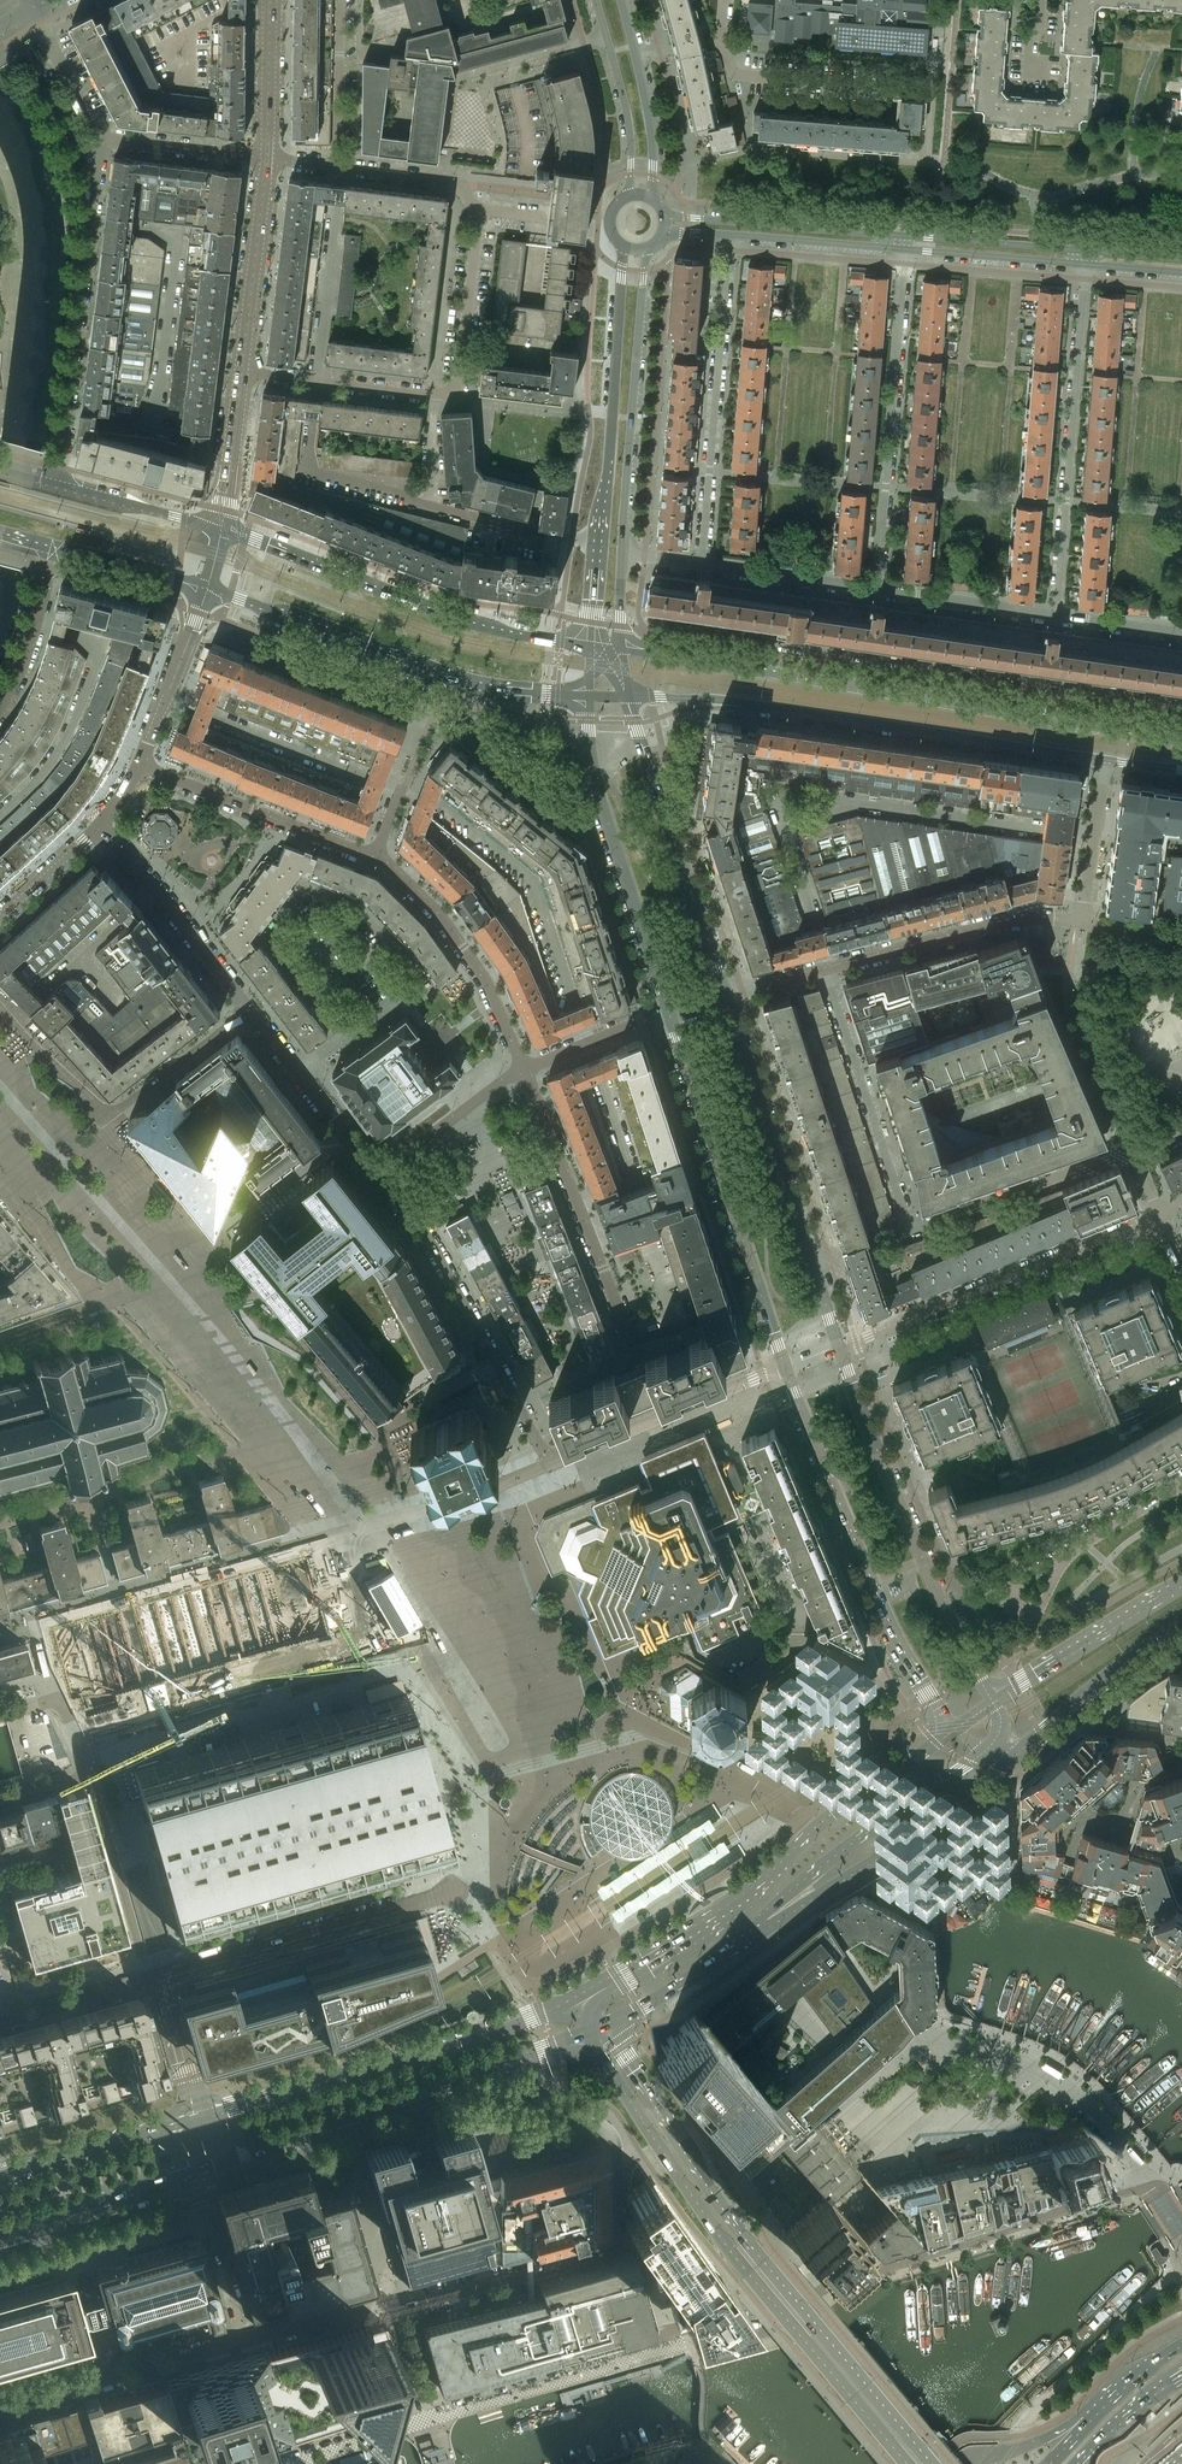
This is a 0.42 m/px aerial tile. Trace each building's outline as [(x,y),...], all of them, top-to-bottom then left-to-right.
[(117,3),(125,18),(135,37),(165,22),(153,0),(123,0),(117,3)] [(190,0),(153,0),(165,22),(194,7),(190,0)] [(246,0),(229,0),(229,14),(229,21),(245,21),(246,15),(246,0)] [(293,22),(332,23),(332,0),(294,0),(293,22)] [(453,42),(448,23),(443,25),(436,0),(404,0),(414,34),(410,34),(408,55),(391,53),(390,62),(363,61),(362,151),(437,160),(448,75),(454,75),(455,75),(455,74),(454,72),(562,43),(561,41),(568,39),(562,18),(565,17),(561,0),(542,0),(545,13),(547,21),(526,27),(524,19),(509,23),(511,30),(490,36),(488,29),(475,33),(474,30),(458,34),(460,41),(453,42)] [(665,5),(661,6),(669,34),(673,33),(675,43),(677,49),(680,65),(677,66),(683,93),(683,95),(686,94),(695,134),(707,131),(711,150),(736,145),(732,123),(711,127),(711,124),(716,123),(710,99),(714,99),(709,78),(713,77),(711,70),(708,70),(702,42),(700,37),(695,16),(698,15),(696,8),(693,9),(690,0),(663,0),(665,5)] [(926,0),(772,0),(772,4),(770,4),(748,2),(746,31),(770,33),(770,24),(775,25),(774,40),(775,40),(792,41),(793,35),(809,36),(809,37),(810,37),(810,31),(827,32),(827,33),(828,33),(828,24),(837,24),(835,45),(925,53),(927,28),(929,28),(929,27),(930,11),(931,11),(925,10),(926,0)] [(1065,14),(1094,16),(1094,7),(1100,3),(1108,4),(1108,0),(1066,0),(1065,14)] [(1145,7),(1146,7),(1155,8),(1155,4),(1166,5),(1172,6),(1172,9),(1181,10),(1181,1),(1181,0),(1145,0),(1145,7)] [(93,14),(93,15),(101,30),(125,18),(117,3),(114,5),(113,3),(93,14)] [(1005,45),(1006,24),(1008,9),(996,8),(996,7),(989,6),(989,8),(979,7),(978,16),(981,17),(981,24),(980,33),(977,33),(976,43),(1005,45)] [(101,30),(93,15),(93,14),(92,14),(70,26),(119,123),(148,126),(148,125),(158,126),(162,91),(135,37),(125,18),(101,30)] [(1094,16),(1065,14),(1061,51),(1069,51),(1090,53),(1091,52),(1091,45),(1088,45),(1088,42),(1088,38),(1089,25),(1093,25),(1094,16)] [(245,21),(229,21),(219,20),(211,25),(210,62),(245,63),(245,21)] [(332,23),(293,22),(293,58),(331,59),(332,23)] [(1002,82),(1003,60),(1005,45),(976,43),(975,52),(978,53),(977,64),(977,69),(974,69),(973,80),(1002,82)] [(1090,53),(1069,51),(1066,87),(1095,90),(1095,80),(1092,80),(1093,71),(1093,63),(1097,64),(1098,53),(1091,52),(1090,53)] [(331,59),(293,58),(292,95),(331,96),(331,59)] [(245,63),(210,62),(210,94),(214,94),(214,100),(244,100),(245,63)] [(579,71),(541,81),(541,78),(533,80),(538,99),(542,114),(545,127),(547,140),(547,153),(545,170),(536,169),(535,181),(548,182),(548,181),(553,182),(552,183),(556,183),(555,196),(550,231),(585,235),(590,200),(593,172),(593,171),(594,154),(593,137),(591,119),(588,102),(579,71)] [(1001,90),(1002,82),(973,80),(972,88),(975,89),(974,109),(981,110),(982,111),(981,111),(982,112),(983,111),(984,112),(983,120),(1002,121),(1002,125),(1012,126),(1014,97),(1006,96),(1003,93),(1004,93),(1004,92),(1003,93),(1001,90)] [(1089,119),(1090,105),(1091,98),(1094,98),(1095,90),(1066,87),(1065,96),(1062,98),(1062,97),(1061,97),(1062,98),(1059,100),(1051,100),(1048,129),(1059,129),(1059,126),(1078,128),(1079,120),(1080,119),(1080,120),(1081,120),(1080,119),(1081,118),(1089,119)] [(862,120),(863,117),(855,116),(855,120),(813,116),(813,113),(806,112),(805,116),(753,111),(752,129),(758,130),(757,138),(792,141),(792,144),(821,147),(822,143),(842,145),(841,148),(855,149),(871,151),(871,147),(906,150),(907,131),(920,132),(923,92),(901,90),(898,124),(903,124),(903,127),(883,126),(884,122),(862,120)] [(162,91),(158,126),(158,127),(206,133),(206,132),(210,97),(162,91)] [(244,137),(244,100),(214,100),(214,94),(210,94),(210,97),(206,132),(244,137)] [(331,96),(292,95),(292,136),(304,136),(304,144),(330,145),(331,96)] [(726,97),(728,108),(732,123),(736,145),(745,143),(735,96),(726,97)] [(1048,129),(1051,100),(1014,97),(1012,126),(1022,126),(1022,123),(1030,124),(1038,124),(1038,128),(1048,129)] [(114,157),(111,181),(138,184),(141,160),(114,157)] [(154,220),(158,187),(161,163),(141,160),(138,184),(135,201),(133,218),(154,220)] [(173,223),(180,165),(161,163),(158,187),(154,220),(173,223)] [(242,173),(180,165),(173,223),(191,225),(235,230),(242,173)] [(284,218),(323,223),(325,200),(313,199),(315,182),(289,179),(284,218)] [(133,218),(135,201),(138,184),(111,181),(106,220),(133,223),(133,218)] [(344,202),(346,186),(341,185),(315,182),(313,199),(325,200),(339,202),(344,202)] [(347,186),(346,186),(344,202),(345,202),(344,208),(379,213),(381,190),(347,186)] [(415,194),(381,190),(379,213),(412,217),(415,194)] [(448,198),(415,194),(412,217),(429,219),(444,221),(446,221),(448,198)] [(323,223),(284,218),(280,254),(318,258),(323,223)] [(444,221),(429,219),(426,243),(426,244),(443,246),(445,226),(444,226),(444,221)] [(133,223),(106,220),(106,224),(105,232),(103,249),(163,256),(164,249),(148,237),(131,235),(132,227),(133,223)] [(191,225),(187,263),(203,265),(230,269),(235,230),(191,225)] [(361,235),(345,233),(344,245),(359,247),(361,235)] [(518,304),(526,241),(502,238),(491,330),(559,338),(563,304),(564,304),(564,305),(569,306),(570,297),(566,296),(565,297),(564,297),(565,289),(566,289),(566,290),(571,290),(572,281),(567,281),(566,281),(567,274),(568,274),(568,275),(573,275),(574,266),(569,265),(569,266),(568,266),(569,258),(570,259),(575,260),(576,251),(571,250),(571,251),(570,251),(570,246),(552,244),(544,307),(518,304)] [(426,244),(426,243),(420,243),(416,277),(439,280),(443,246),(426,244)] [(359,247),(344,245),(343,251),(359,253),(359,247)] [(163,256),(103,249),(99,276),(160,284),(163,256)] [(359,253),(343,251),(342,259),(358,261),(359,253)] [(318,258),(280,254),(276,289),(314,294),(318,258)] [(702,260),(681,258),(674,257),(668,332),(675,333),(675,332),(696,334),(702,260)] [(358,261),(342,259),(341,266),(357,268),(358,261)] [(230,269),(203,265),(187,263),(182,297),(226,302),(230,269)] [(761,267),(748,266),(747,278),(746,285),(770,288),(771,277),(784,278),(785,266),(763,264),(763,265),(762,266),(761,266),(761,267)] [(357,268),(341,266),(341,273),(356,275),(357,268)] [(875,276),(874,276),(873,275),(873,274),(873,273),(850,272),(849,284),(862,285),(861,295),(886,297),(887,277),(875,276)] [(356,275),(341,273),(340,280),(355,282),(356,275)] [(160,284),(99,276),(95,310),(156,317),(160,284)] [(439,280),(416,277),(412,311),(434,313),(439,280)] [(923,280),(922,292),(921,298),(921,300),(945,302),(946,292),(959,293),(960,281),(938,279),(938,280),(937,281),(936,281),(935,281),(923,280)] [(355,282),(340,280),(339,287),(354,289),(355,282)] [(770,288),(746,285),(745,305),(769,307),(770,288)] [(1062,292),(1051,291),(1050,290),(1049,290),(1048,290),(1048,289),(1048,288),(1026,286),(1026,287),(1025,296),(1025,298),(1037,299),(1037,310),(1061,311),(1062,292)] [(354,289),(339,287),(338,294),(354,296),(354,289)] [(314,294),(276,289),(271,325),(309,330),(314,294)] [(1098,295),(1097,307),(1096,314),(1120,316),(1121,306),(1135,307),(1136,295),(1113,293),(1113,294),(1112,295),(1111,295),(1110,296),(1098,295)] [(354,296),(338,294),(337,302),(353,304),(354,296)] [(886,297),(861,295),(860,314),(884,316),(886,297)] [(226,302),(182,297),(179,329),(222,335),(226,302)] [(579,313),(580,299),(571,298),(569,312),(564,311),(563,318),(578,320),(579,313)] [(945,302),(921,300),(921,302),(920,319),(944,321),(945,302)] [(352,311),(353,304),(337,302),(336,309),(352,311)] [(769,307),(745,305),(743,324),(767,326),(769,307)] [(351,318),(352,311),(336,309),(335,316),(351,318)] [(95,310),(91,343),(152,351),(156,317),(95,310)] [(1061,311),(1037,310),(1035,329),(1059,330),(1061,311)] [(434,313),(412,311),(410,325),(416,326),(413,350),(413,351),(430,353),(434,313)] [(884,316),(860,314),(858,334),(882,336),(884,316)] [(1120,316),(1096,314),(1095,334),(1119,336),(1120,316)] [(944,321),(920,319),(918,338),(942,340),(944,321)] [(767,326),(743,324),(741,343),(765,345),(767,326)] [(309,330),(271,325),(267,361),(293,365),(294,359),(306,360),(309,330)] [(222,335),(179,329),(175,362),(218,367),(222,335)] [(1059,330),(1035,329),(1034,348),(1058,350),(1059,330)] [(696,334),(675,332),(675,333),(672,360),(704,362),(704,354),(694,354),(696,334)] [(882,336),(858,334),(857,353),(881,355),(882,336)] [(1119,336),(1095,334),(1093,353),(1117,355),(1119,336)] [(942,340),(918,338),(916,358),(940,360),(942,340)] [(362,344),(328,340),(325,363),(360,367),(362,344)] [(152,351),(91,343),(87,377),(146,384),(148,376),(152,351)] [(765,345),(741,343),(740,359),(764,361),(765,351),(765,346),(765,345)] [(396,348),(362,344),(360,367),(393,371),(396,348)] [(430,353),(413,351),(413,350),(396,348),(393,371),(427,375),(430,353)] [(1058,350),(1034,348),(1032,367),(1056,369),(1058,350)] [(573,390),(578,352),(551,349),(550,356),(552,357),(550,372),(487,364),(487,361),(483,361),(483,363),(482,363),(479,392),(562,402),(563,396),(566,396),(567,390),(573,390)] [(881,355),(857,353),(857,354),(856,368),(880,370),(881,355)] [(1117,355),(1093,353),(1092,372),(1116,374),(1117,355)] [(940,360),(916,358),(915,373),(939,375),(940,361),(940,360)] [(764,361),(740,359),(739,374),(763,376),(764,361)] [(701,396),(702,382),(698,382),(698,377),(703,377),(704,362),(672,360),(669,394),(701,396)] [(218,367),(175,362),(171,395),(214,400),(218,367)] [(1056,369),(1032,367),(1032,370),(1031,383),(1055,385),(1056,369)] [(880,370),(856,368),(855,384),(878,386),(880,370)] [(1113,405),(1115,380),(1116,376),(1116,374),(1092,372),(1089,403),(1113,405)] [(939,375),(915,373),(914,389),(938,391),(939,375)] [(763,376),(739,374),(738,390),(761,392),(763,376)] [(146,384),(87,377),(81,407),(95,409),(134,417),(146,384)] [(1055,385),(1031,383),(1030,398),(1053,400),(1055,385)] [(878,386),(855,384),(853,399),(877,401),(878,386)] [(938,391),(914,389),(914,390),(913,405),(937,407),(938,391)] [(761,392),(738,390),(736,406),(760,408),(761,392)] [(299,439),(302,416),(282,414),(285,397),(285,396),(263,394),(258,434),(299,439)] [(698,431),(700,416),(695,416),(696,410),(700,411),(701,396),(669,394),(667,428),(698,431)] [(214,400),(171,395),(169,407),(180,409),(178,423),(183,424),(181,427),(208,430),(214,400)] [(319,418),(321,401),(313,400),(310,400),(285,397),(282,414),(302,416),(311,417),(319,418)] [(1053,400),(1030,398),(1028,414),(1052,416),(1053,400)] [(877,401),(853,399),(852,415),(876,417),(877,401)] [(355,405),(322,401),(321,401),(319,418),(320,418),(319,425),(352,429),(355,405)] [(1111,436),(1113,405),(1089,403),(1087,435),(1111,436)] [(388,409),(355,405),(352,429),(386,433),(388,409)] [(937,407),(913,405),(911,420),(935,422),(937,407)] [(760,408),(736,406),(735,421),(759,424),(760,408)] [(208,430),(181,427),(179,441),(152,434),(93,427),(94,421),(95,415),(95,409),(81,407),(81,413),(80,418),(77,445),(78,446),(75,456),(89,459),(191,486),(192,486),(201,487),(208,430)] [(422,413),(388,409),(386,433),(419,437),(422,413)] [(531,504),(535,488),(482,475),(483,473),(477,466),(475,466),(472,412),(441,414),(446,482),(448,482),(449,498),(462,497),(462,501),(528,518),(531,504)] [(1052,416),(1028,414),(1027,430),(1051,432),(1052,416)] [(876,417),(852,415),(851,430),(874,433),(876,417)] [(935,422),(911,420),(910,436),(934,438),(935,422)] [(759,424),(735,421),(734,437),(758,439),(759,424)] [(695,465),(697,451),(692,450),(693,445),(697,445),(698,431),(667,428),(664,463),(695,465)] [(874,433),(851,430),(849,446),(873,448),(874,433)] [(1051,432),(1027,430),(1026,445),(1050,447),(1051,432)] [(299,439),(258,434),(253,474),(294,479),(299,439)] [(1108,467),(1109,452),(1111,436),(1087,435),(1084,466),(1108,467)] [(934,438),(910,436),(909,451),(933,453),(934,438)] [(758,439),(734,437),(732,453),(756,455),(758,439)] [(1050,447),(1026,445),(1024,461),(1048,463),(1050,447)] [(873,448),(849,446),(848,462),(872,464),(873,448)] [(329,451),(322,450),(320,465),(327,466),(329,451)] [(337,452),(329,451),(327,466),(335,467),(337,452)] [(933,453),(909,451),(907,467),(931,469),(933,453)] [(344,453),(337,452),(335,467),(342,468),(344,453)] [(352,454),(344,453),(342,468),(350,469),(352,454)] [(756,455),(732,453),(732,457),(731,468),(755,470),(756,455)] [(359,455),(352,454),(350,469),(357,470),(359,455)] [(367,456),(359,455),(357,470),(365,471),(367,456)] [(374,456),(367,456),(365,471),(372,472),(374,456)] [(381,457),(374,456),(372,472),(379,473),(381,457)] [(389,458),(381,457),(379,473),(387,474),(389,458)] [(396,459),(389,458),(387,474),(394,475),(396,459)] [(404,460),(396,459),(394,475),(402,476),(404,460)] [(411,461),(404,460),(402,476),(409,477),(411,461)] [(419,462),(411,461),(409,477),(417,478),(419,462)] [(1048,463),(1024,461),(1023,477),(1047,478),(1048,463)] [(872,464),(848,462),(847,478),(870,480),(872,464)] [(1105,499),(1107,483),(1108,467),(1084,466),(1082,497),(1105,499)] [(931,469),(907,467),(906,483),(930,485),(931,469)] [(294,479),(253,474),(251,488),(256,490),(249,507),(283,520),(297,484),(293,484),(294,479)] [(674,475),(663,474),(660,510),(692,512),(693,498),(688,497),(688,495),(689,492),(693,492),(694,477),(674,476),(674,475)] [(1047,478),(1023,477),(1022,492),(1046,494),(1047,478)] [(759,483),(735,481),(734,497),(757,498),(759,483)] [(332,493),(297,484),(283,520),(317,533),(332,493)] [(562,531),(568,493),(544,489),(544,490),(537,489),(537,488),(535,488),(531,504),(533,504),(541,506),(538,527),(545,528),(545,529),(562,531)] [(865,491),(846,490),(841,489),(840,506),(863,508),(865,491)] [(368,502),(332,493),(317,533),(350,546),(368,502)] [(934,497),(910,495),(909,511),(933,513),(934,497)] [(757,498),(734,497),(732,512),(756,514),(757,498)] [(402,511),(368,502),(350,546),(384,559),(402,511)] [(1040,506),(1016,504),(1015,520),(1039,522),(1040,506)] [(863,508),(840,506),(838,521),(862,523),(863,508)] [(692,512),(660,510),(657,545),(668,545),(668,548),(688,549),(690,532),(686,532),(686,526),(690,527),(692,512)] [(1109,512),(1085,510),(1084,526),(1108,528),(1109,512)] [(438,520),(402,511),(384,559),(418,573),(438,520)] [(933,513),(909,511),(907,527),(931,529),(933,513)] [(756,514),(732,512),(731,530),(755,532),(756,514)] [(467,527),(438,520),(418,573),(445,583),(446,579),(460,581),(464,551),(467,527)] [(1039,522),(1015,520),(1013,535),(1037,537),(1039,522)] [(862,523),(838,521),(837,537),(861,539),(862,523)] [(1108,528),(1084,526),(1083,541),(1107,543),(1108,528)] [(931,529),(907,527),(906,542),(930,544),(931,529)] [(562,531),(545,529),(544,536),(544,539),(540,562),(557,565),(561,539),(562,531)] [(755,532),(731,530),(730,548),(743,549),(743,545),(754,546),(755,532)] [(1037,537),(1013,535),(1012,551),(1036,553),(1037,537)] [(861,539),(837,537),(836,553),(860,555),(861,539)] [(1107,543),(1083,541),(1081,556),(1105,558),(1107,543)] [(930,544),(906,542),(905,558),(929,560),(930,544)] [(553,596),(556,571),(557,565),(540,562),(520,559),(521,550),(504,547),(502,557),(464,551),(460,581),(459,582),(553,596)] [(776,548),(765,547),(763,562),(775,563),(776,548)] [(784,549),(776,548),(775,563),(783,563),(784,549)] [(791,549),(784,549),(783,563),(790,564),(791,549)] [(801,550),(791,549),(790,564),(799,565),(801,550)] [(1036,553),(1012,551),(1011,567),(1035,569),(1036,553)] [(860,555),(836,553),(834,570),(842,571),(842,573),(858,574),(860,555)] [(1105,558),(1081,556),(1080,572),(1104,574),(1105,558)] [(929,560),(905,558),(903,578),(919,579),(920,577),(927,578),(929,560)] [(1035,569),(1011,567),(1009,582),(1033,584),(1035,569)] [(939,572),(937,586),(937,587),(947,588),(948,573),(939,572)] [(1104,574),(1080,572),(1079,588),(1103,590),(1104,574)] [(955,573),(948,573),(947,588),(954,588),(955,573)] [(962,574),(955,573),(954,588),(961,589),(962,574)] [(1088,636),(652,574),(650,587),(649,587),(646,607),(647,607),(647,610),(768,627),(767,635),(1181,695),(1181,650),(1088,636)] [(969,575),(962,574),(961,589),(968,589),(969,575)] [(979,575),(969,575),(968,589),(978,590),(978,585),(978,580),(979,575)] [(1033,584),(1009,582),(1008,597),(1020,598),(1020,599),(1032,600),(1033,584)] [(159,647),(168,614),(168,613),(153,609),(153,610),(149,609),(149,608),(61,584),(55,610),(59,611),(57,615),(66,618),(67,615),(72,616),(71,621),(88,625),(87,630),(112,637),(108,653),(148,669),(154,646),(159,647)] [(1103,590),(1079,588),(1077,604),(1101,606),(1103,590)] [(1113,597),(1111,612),(1123,613),(1124,598),(1113,597)] [(1133,599),(1124,598),(1123,613),(1132,614),(1133,599)] [(1140,599),(1133,599),(1132,614),(1139,614),(1140,599)] [(1149,600),(1140,599),(1139,614),(1148,615),(1149,600)] [(75,686),(86,660),(86,659),(72,644),(49,638),(38,671),(75,686)] [(244,660),(210,647),(200,673),(209,676),(197,706),(211,711),(214,705),(225,709),(230,696),(244,660)] [(136,704),(149,670),(150,670),(148,669),(108,653),(101,671),(95,688),(136,704)] [(276,673),(244,660),(230,696),(239,700),(234,713),(258,722),(276,673)] [(61,724),(75,686),(38,671),(31,687),(23,702),(61,724)] [(309,686),(276,673),(258,722),(290,734),(309,686)] [(342,698),(309,686),(290,734),(323,747),(342,698)] [(129,721),(136,704),(95,688),(88,705),(81,722),(122,738),(129,721)] [(239,700),(230,696),(225,709),(234,713),(239,700)] [(374,711),(342,698),(323,747),(355,760),(374,711)] [(51,742),(61,724),(23,702),(14,717),(4,732),(40,759),(51,742)] [(211,711),(197,706),(195,711),(193,716),(187,731),(178,728),(170,749),(205,764),(217,732),(205,727),(209,716),(211,711)] [(397,749),(407,724),(405,723),(374,711),(355,760),(372,766),(381,743),(396,749),(397,749)] [(116,753),(122,738),(81,722),(76,736),(68,749),(105,771),(116,753)] [(766,812),(764,805),(762,798),(758,788),(755,788),(756,776),(749,775),(756,727),(716,722),(714,729),(702,816),(707,832),(750,818),(766,812)] [(756,776),(763,728),(756,727),(749,775),(756,776)] [(775,779),(782,731),(763,728),(756,776),(775,779)] [(787,781),(794,733),(782,731),(775,779),(787,781)] [(40,759),(4,732),(0,737),(0,776),(13,789),(27,774),(40,759)] [(252,746),(217,732),(205,764),(238,778),(239,778),(252,746)] [(811,784),(817,736),(794,733),(787,781),(811,784)] [(834,787),(840,739),(817,736),(811,784),(834,787)] [(857,791),(863,743),(840,739),(834,787),(857,791)] [(385,779),(396,749),(381,743),(372,766),(369,773),(385,779)] [(458,807),(486,772),(476,763),(474,766),(470,763),(472,761),(471,760),(470,761),(468,759),(467,757),(466,756),(465,758),(461,755),(463,753),(452,743),(430,771),(442,783),(439,791),(458,807)] [(876,745),(863,743),(857,791),(869,792),(876,745)] [(880,794),(887,746),(876,745),(869,792),(880,794)] [(284,758),(252,746),(239,778),(238,778),(239,778),(238,782),(270,794),(284,758)] [(892,796),(899,748),(887,746),(880,794),(892,796)] [(904,797),(910,750),(899,748),(892,796),(904,797)] [(98,785),(105,771),(68,749),(60,762),(50,774),(84,801),(98,785)] [(927,801),(934,753),(910,750),(904,797),(927,801)] [(951,804),(958,756),(934,753),(927,801),(951,804)] [(975,808),(978,782),(981,760),(958,756),(951,804),(975,808)] [(316,770),(284,758),(270,794),(301,807),(316,770)] [(1012,813),(1019,765),(981,760),(978,782),(975,808),(1012,813)] [(1079,774),(1019,765),(1012,813),(1046,818),(1044,830),(1043,835),(1069,838),(1070,833),(1079,774)] [(347,783),(316,770),(301,807),(333,819),(347,783)] [(442,783),(430,771),(429,771),(420,793),(436,799),(439,791),(442,783)] [(498,781),(486,772),(458,807),(493,836),(522,800),(511,791),(509,794),(507,793),(505,791),(507,790),(506,789),(503,787),(502,786),(501,785),(500,787),(498,785),(496,784),(498,781)] [(385,779),(369,773),(367,778),(363,789),(347,783),(333,819),(365,832),(375,807),(374,807),(383,784),(385,779)] [(84,801),(50,774),(40,787),(29,797),(59,828),(75,814),(84,801)] [(0,776),(0,800),(13,789),(0,776)] [(1135,780),(1125,778),(1124,783),(1122,782),(1104,905),(1150,911),(1150,910),(1149,910),(1151,896),(1164,898),(1162,912),(1181,915),(1181,856),(1171,854),(1158,852),(1155,852),(1156,844),(1159,825),(1181,828),(1181,788),(1181,790),(1179,789),(1179,786),(1168,785),(1167,788),(1165,787),(1165,784),(1154,783),(1153,786),(1150,785),(1150,782),(1139,780),(1138,783),(1136,783),(1135,780)] [(405,851),(436,820),(429,815),(434,804),(436,799),(420,793),(418,798),(410,819),(409,818),(400,842),(398,845),(404,850),(405,851)] [(59,828),(29,797),(3,822),(32,854),(59,828)] [(522,800),(493,836),(529,864),(557,829),(546,820),(544,823),(541,820),(542,818),(541,817),(541,818),(537,815),(537,814),(536,814),(535,815),(531,812),(533,810),(522,800)] [(766,812),(750,818),(707,832),(719,869),(778,849),(766,812)] [(889,933),(858,815),(798,831),(828,926),(822,927),(828,949),(889,933)] [(903,821),(858,815),(889,933),(926,923),(901,830),(903,821)] [(156,818),(151,823),(149,825),(148,834),(155,842),(165,842),(165,841),(168,843),(173,839),(171,836),(172,835),(172,826),(166,818),(156,818)] [(462,841),(436,820),(405,851),(429,874),(462,841)] [(940,827),(903,821),(901,830),(926,923),(963,914),(940,827)] [(3,822),(0,824),(0,873),(5,878),(32,854),(3,822)] [(987,908),(966,831),(940,827),(963,914),(987,908)] [(568,838),(557,829),(529,864),(541,874),(545,888),(589,874),(584,861),(581,862),(580,857),(582,857),(582,856),(579,857),(577,850),(577,849),(576,849),(570,845),(572,843),(571,842),(570,843),(566,841),(568,838)] [(1010,902),(992,834),(966,831),(987,908),(1010,902)] [(1042,842),(992,834),(1010,902),(1034,895),(1037,878),(1040,857),(1042,842)] [(1043,835),(1042,842),(1040,857),(1066,861),(1069,838),(1043,835)] [(176,850),(183,843),(177,837),(170,844),(176,850)] [(462,841),(429,874),(453,898),(495,868),(462,841)] [(309,877),(317,856),(285,843),(282,850),(278,848),(271,857),(273,859),(271,862),(267,859),(261,860),(292,883),(299,873),(309,877)] [(786,873),(784,866),(778,849),(719,869),(727,893),(786,873)] [(317,854),(317,856),(309,877),(321,882),(330,859),(317,854)] [(1066,861),(1040,857),(1037,878),(1063,882),(1066,861)] [(330,859),(321,882),(334,886),(342,864),(330,859)] [(262,927),(286,895),(294,884),(292,883),(261,860),(249,876),(250,881),(254,884),(251,889),(247,886),(241,886),(229,902),(260,925),(262,927)] [(93,864),(76,880),(108,915),(116,907),(92,880),(101,872),(93,864)] [(355,869),(342,864),(334,886),(346,891),(355,869)] [(495,868),(453,898),(473,927),(495,911),(520,893),(495,868)] [(105,869),(101,872),(92,880),(116,907),(122,913),(130,921),(142,910),(135,902),(105,869)] [(361,872),(355,869),(346,891),(352,894),(359,896),(376,877),(361,872)] [(778,903),(775,894),(791,889),(786,873),(727,893),(734,917),(778,903)] [(589,874),(545,888),(559,931),(603,917),(598,904),(595,905),(594,900),(596,900),(595,899),(593,894),(594,894),(593,893),(592,893),(590,889),(593,888),(589,874)] [(376,877),(359,896),(363,898),(369,904),(385,886),(376,877)] [(1037,878),(1034,895),(1061,899),(1063,882),(1037,878)] [(108,915),(76,880),(58,896),(90,931),(108,915)] [(395,895),(385,886),(369,904),(378,913),(395,895)] [(775,894),(778,903),(794,897),(791,889),(775,894)] [(520,893),(495,911),(473,927),(493,956),(532,929),(520,893)] [(395,895),(378,913),(387,922),(404,905),(395,895)] [(90,931),(58,896),(41,912),(73,947),(90,931)] [(794,897),(778,903),(781,911),(797,906),(794,897)] [(253,935),(260,925),(229,902),(230,908),(234,911),(232,914),(230,912),(229,913),(223,921),(226,925),(220,930),(241,957),(259,943),(253,935)] [(783,919),(781,911),(778,903),(734,917),(742,941),(786,927),(783,919)] [(404,905),(387,922),(397,931),(413,914),(404,905)] [(797,906),(781,911),(783,919),(799,914),(797,906)] [(179,958),(142,910),(130,921),(103,946),(113,956),(105,964),(132,998),(154,978),(179,958)] [(73,947),(41,912),(6,944),(38,979),(73,947)] [(424,925),(413,914),(397,931),(406,941),(424,925)] [(799,914),(783,919),(786,927),(802,922),(799,914)] [(609,948),(608,943),(610,943),(609,942),(607,937),(608,937),(608,936),(605,936),(604,932),(607,931),(603,917),(559,931),(572,970),(579,968),(581,972),(616,960),(612,947),(609,948)] [(828,949),(822,927),(816,929),(806,933),(802,922),(786,927),(742,941),(752,970),(823,951),(828,949)] [(424,925),(406,941),(414,951),(433,937),(424,925)] [(532,929),(493,956),(503,970),(510,986),(545,970),(532,929)] [(433,937),(414,951),(421,962),(441,948),(433,937)] [(1039,977),(1027,941),(1022,943),(1019,944),(1016,937),(982,949),(983,951),(978,952),(978,951),(977,951),(976,948),(904,967),(914,1004),(919,1015),(925,1013),(925,1004),(926,1003),(925,1001),(985,985),(986,987),(996,984),(995,981),(1001,978),(1002,982),(1005,981),(1008,989),(1035,979),(1039,977)] [(259,943),(241,957),(240,958),(263,988),(282,974),(259,943)] [(6,944),(0,949),(0,972),(9,964),(30,986),(38,979),(6,944)] [(113,956),(103,946),(95,953),(105,964),(113,956)] [(441,948),(421,962),(429,973),(448,959),(441,948)] [(74,1011),(52,1033),(110,1097),(220,1012),(179,958),(154,978),(132,998),(113,1015),(93,994),(74,1011)] [(448,959),(429,973),(437,984),(456,970),(448,959)] [(631,1004),(626,990),(623,991),(622,986),(624,986),(623,985),(621,980),(622,980),(622,979),(619,979),(618,975),(621,974),(616,960),(581,972),(582,976),(575,979),(583,1004),(577,1006),(584,1022),(597,1017),(596,1015),(601,1013),(601,1014),(631,1004)] [(30,986),(9,964),(0,972),(0,979),(24,1004),(31,1011),(44,1000),(37,993),(30,986)] [(914,1004),(904,967),(903,967),(903,968),(902,969),(902,967),(842,983),(868,1061),(874,1059),(929,1041),(928,1040),(922,1023),(919,1015),(914,1004)] [(545,970),(510,986),(523,1016),(556,1002),(545,970)] [(305,1003),(290,984),(286,979),(282,974),(263,988),(267,994),(286,1018),(305,1003)] [(68,978),(44,1000),(31,1011),(52,1033),(74,1011),(93,994),(78,979),(68,978)] [(1028,1165),(1041,1161),(1042,1162),(1053,1158),(1053,1157),(1105,1138),(1084,1089),(1066,1046),(1044,996),(1041,997),(1035,979),(1008,989),(977,1000),(985,1022),(969,1027),(971,1032),(958,1037),(956,1032),(929,1042),(929,1041),(874,1059),(878,1071),(880,1071),(884,1084),(883,1085),(890,1107),(892,1107),(896,1120),(895,1121),(902,1143),(903,1143),(906,1150),(909,1149),(911,1155),(906,1157),(910,1168),(913,1167),(916,1174),(914,1174),(920,1206),(957,1192),(957,1191),(970,1186),(971,1188),(993,1180),(992,1178),(1005,1173),(1006,1175),(1028,1167),(1028,1165)] [(791,1000),(795,1014),(796,1015),(824,1005),(820,992),(791,1000)] [(796,1015),(795,1014),(791,1000),(790,997),(763,1005),(764,1006),(766,1006),(776,1038),(774,1038),(774,1039),(829,1021),(824,1005),(796,1015)] [(579,1024),(583,1022),(584,1022),(577,1006),(572,1009),(560,1014),(556,1002),(523,1016),(535,1043),(559,1033),(559,1032),(579,1024)] [(328,1032),(305,1003),(286,1018),(309,1047),(328,1032)] [(345,1064),(332,1074),(341,1086),(339,1087),(368,1125),(370,1124),(378,1135),(391,1125),(393,1127),(396,1125),(398,1128),(400,1127),(399,1126),(397,1123),(400,1121),(402,1119),(404,1121),(405,1123),(407,1122),(405,1119),(408,1116),(407,1115),(439,1091),(440,1092),(455,1081),(452,1077),(459,1072),(450,1060),(432,1073),(431,1071),(428,1071),(427,1072),(419,1062),(421,1061),(416,1054),(414,1055),(407,1045),(408,1044),(408,1041),(407,1040),(418,1032),(406,1016),(391,1027),(392,1028),(359,1052),(359,1051),(344,1062),(345,1064)] [(829,1021),(774,1039),(775,1040),(777,1040),(788,1072),(785,1073),(786,1074),(840,1056),(837,1044),(823,1048),(820,1038),(833,1033),(829,1021)] [(833,1033),(820,1038),(823,1048),(837,1044),(833,1033)] [(259,1155),(241,1171),(259,1195),(321,1144),(236,1034),(175,1082),(194,1105),(212,1091),(259,1155)] [(672,1131),(657,1085),(650,1062),(649,1060),(647,1052),(643,1040),(637,1041),(617,1049),(617,1050),(598,1057),(605,1074),(611,1072),(643,1167),(642,1168),(643,1169),(681,1156),(672,1131)] [(840,1056),(786,1074),(786,1075),(788,1074),(799,1107),(797,1107),(797,1108),(823,1100),(852,1090),(840,1056)] [(593,1093),(589,1081),(595,1078),(600,1076),(604,1075),(605,1074),(598,1057),(593,1059),(588,1061),(570,1069),(570,1068),(548,1077),(560,1107),(593,1093)] [(176,1081),(171,1075),(159,1086),(164,1091),(176,1081)] [(241,1166),(248,1152),(222,1116),(202,1160),(173,1124),(193,1108),(174,1084),(129,1119),(214,1220),(216,1222),(241,1166)] [(852,1090),(823,1100),(797,1108),(797,1109),(800,1109),(810,1141),(808,1142),(808,1143),(863,1125),(852,1090)] [(593,1093),(560,1107),(571,1136),(603,1123),(593,1093)] [(1035,1103),(1029,1104),(1033,1114),(1038,1113),(1035,1103)] [(603,1123),(571,1136),(582,1165),(613,1153),(603,1123)] [(863,1125),(808,1143),(809,1144),(811,1143),(821,1175),(819,1176),(820,1177),(874,1159),(863,1125)] [(1159,1163),(1169,1183),(1171,1187),(1175,1185),(1181,1181),(1181,1152),(1159,1163)] [(613,1153),(582,1165),(593,1193),(594,1195),(617,1187),(616,1186),(620,1176),(613,1153)] [(681,1156),(643,1169),(644,1172),(643,1175),(645,1176),(648,1186),(621,1197),(619,1192),(617,1187),(594,1195),(596,1200),(604,1221),(691,1193),(693,1193),(681,1156)] [(301,1264),(341,1232),(364,1261),(370,1257),(395,1237),(334,1159),(303,1184),(325,1211),(285,1243),(262,1216),(232,1241),(299,1321),(324,1300),(329,1296),(301,1264)] [(874,1159),(820,1177),(820,1178),(822,1178),(833,1210),(830,1211),(831,1212),(886,1194),(874,1159)] [(1118,1165),(1062,1189),(1078,1227),(1079,1228),(1134,1204),(1118,1165)] [(527,1196),(529,1200),(551,1192),(543,1169),(534,1173),(534,1175),(530,1176),(530,1174),(520,1178),(526,1192),(527,1196)] [(509,1177),(497,1182),(517,1228),(528,1223),(509,1177)] [(1062,1189),(1029,1200),(1046,1239),(1077,1226),(1077,1227),(1078,1227),(1062,1189)] [(551,1192),(529,1200),(533,1212),(556,1203),(551,1192)] [(709,1254),(707,1246),(708,1244),(709,1244),(695,1201),(694,1202),(691,1193),(604,1221),(614,1245),(659,1230),(660,1231),(679,1224),(697,1280),(678,1286),(681,1297),(698,1291),(703,1306),(727,1298),(713,1256),(712,1256),(709,1254)] [(886,1194),(831,1212),(831,1213),(833,1212),(844,1245),(842,1245),(843,1248),(867,1241),(866,1239),(888,1232),(894,1220),(886,1194)] [(78,1291),(11,1212),(0,1199),(0,1318),(78,1291)] [(1029,1200),(998,1212),(1015,1252),(1046,1239),(1029,1200)] [(556,1203),(533,1212),(538,1223),(560,1214),(556,1203)] [(473,1222),(467,1211),(446,1222),(452,1233),(473,1222)] [(998,1212),(966,1223),(983,1265),(1015,1252),(998,1212)] [(560,1214),(538,1223),(542,1234),(565,1226),(560,1214)] [(473,1222),(452,1233),(458,1244),(479,1233),(473,1222)] [(966,1223),(934,1234),(952,1278),(983,1265),(966,1223)] [(697,1280),(679,1224),(660,1231),(678,1286),(697,1280)] [(565,1226),(542,1234),(547,1246),(569,1237),(565,1226)] [(436,1374),(380,1271),(381,1271),(370,1257),(364,1261),(341,1232),(301,1264),(329,1296),(324,1300),(330,1308),(404,1397),(405,1397),(421,1385),(436,1374)] [(479,1233),(458,1244),(464,1255),(485,1243),(479,1233)] [(952,1278),(934,1234),(902,1246),(905,1255),(911,1268),(913,1274),(921,1291),(936,1285),(952,1278)] [(444,1321),(435,1304),(425,1285),(405,1251),(395,1237),(370,1257),(381,1271),(380,1271),(436,1374),(462,1355),(444,1321)] [(569,1237),(547,1246),(551,1257),(573,1248),(569,1237)] [(877,1274),(872,1257),(869,1246),(867,1241),(843,1248),(845,1254),(847,1263),(848,1267),(848,1266),(853,1282),(877,1274)] [(485,1243),(464,1255),(469,1265),(490,1254),(485,1243)] [(902,1246),(892,1249),(896,1259),(905,1255),(902,1246)] [(573,1248),(551,1257),(555,1268),(578,1259),(573,1248)] [(913,1274),(911,1268),(905,1255),(896,1259),(892,1249),(885,1252),(872,1257),(877,1274),(884,1294),(888,1305),(921,1291),(913,1274)] [(490,1254),(469,1265),(475,1276),(496,1265),(490,1254)] [(578,1259),(555,1268),(560,1280),(582,1271),(578,1259)] [(496,1265),(475,1276),(481,1287),(502,1276),(496,1265)] [(582,1271),(560,1280),(564,1291),(587,1282),(582,1271)] [(884,1294),(877,1274),(853,1282),(858,1297),(859,1301),(860,1300),(865,1316),(888,1306),(888,1305),(884,1294)] [(502,1276),(481,1287),(486,1297),(507,1286),(502,1276)] [(1149,1278),(1079,1307),(1073,1310),(1104,1383),(1122,1375),(1121,1373),(1126,1370),(1127,1373),(1180,1351),(1149,1278)] [(587,1282),(564,1291),(569,1302),(591,1294),(587,1282)] [(254,1290),(248,1284),(243,1288),(249,1294),(254,1290)] [(507,1286),(486,1297),(492,1309),(513,1297),(507,1286)] [(698,1291),(681,1297),(686,1311),(699,1308),(703,1306),(698,1291)] [(1120,1421),(1106,1386),(1104,1383),(1073,1310),(1079,1307),(1070,1303),(1058,1309),(1059,1311),(1053,1314),(1044,1291),(976,1320),(985,1342),(979,1345),(978,1342),(966,1347),(962,1356),(969,1353),(999,1426),(999,1427),(1015,1466),(998,1473),(1004,1489),(1023,1485),(1024,1489),(1039,1484),(1053,1480),(1066,1475),(1079,1470),(1092,1465),(1104,1459),(1117,1452),(1130,1445),(1128,1441),(1126,1436),(1133,1433),(1140,1430),(1143,1428),(1141,1422),(1138,1423),(1130,1426),(1131,1426),(1124,1429),(1120,1421)] [(591,1294),(569,1302),(573,1314),(595,1305),(591,1294)] [(513,1297),(492,1309),(498,1319),(519,1308),(513,1297)] [(404,1397),(330,1308),(324,1300),(299,1321),(378,1416),(404,1397)] [(595,1305),(573,1314),(578,1325),(600,1316),(595,1305)] [(519,1308),(498,1319),(504,1330),(525,1318),(519,1308)] [(600,1316),(578,1325),(582,1336),(604,1327),(600,1316)] [(525,1318),(504,1330),(509,1340),(530,1329),(525,1318)] [(543,1403),(560,1442),(640,1409),(748,1364),(731,1325),(654,1357),(543,1403)] [(604,1327),(582,1336),(586,1348),(609,1339),(604,1327)] [(530,1329),(509,1340),(515,1351),(536,1340),(530,1329)] [(609,1339),(586,1348),(591,1359),(613,1350),(609,1339)] [(536,1340),(515,1351),(521,1362),(542,1350),(536,1340)] [(149,1450),(148,1448),(146,1449),(143,1437),(158,1425),(161,1427),(163,1425),(160,1422),(166,1405),(169,1406),(170,1402),(166,1402),(161,1385),(164,1383),(163,1380),(160,1382),(145,1371),(147,1368),(144,1366),(142,1370),(123,1368),(120,1356),(122,1356),(122,1353),(119,1354),(119,1352),(117,1352),(117,1355),(103,1358),(103,1356),(101,1357),(101,1359),(87,1362),(85,1354),(87,1353),(87,1351),(84,1352),(84,1349),(82,1350),(82,1352),(70,1355),(69,1352),(67,1351),(64,1351),(63,1354),(64,1357),(39,1364),(38,1361),(35,1359),(33,1360),(31,1363),(33,1368),(35,1368),(37,1376),(23,1380),(23,1378),(21,1378),(21,1380),(18,1381),(17,1376),(28,1373),(24,1360),(11,1364),(11,1366),(8,1367),(7,1365),(0,1367),(0,1381),(8,1379),(10,1383),(7,1384),(6,1382),(4,1382),(4,1385),(0,1386),(0,1493),(2,1492),(2,1490),(16,1486),(16,1489),(18,1488),(18,1486),(32,1482),(33,1484),(35,1483),(34,1481),(49,1477),(49,1479),(51,1479),(51,1477),(64,1473),(66,1480),(64,1481),(66,1487),(68,1488),(71,1488),(72,1485),(72,1483),(97,1476),(98,1479),(100,1480),(103,1479),(104,1476),(103,1474),(115,1471),(116,1473),(118,1472),(117,1470),(120,1469),(119,1467),(117,1468),(115,1460),(129,1456),(129,1458),(131,1457),(131,1455),(145,1451),(145,1454),(147,1453),(147,1451),(149,1450)] [(542,1350),(521,1362),(526,1372),(548,1361),(542,1350)] [(999,1426),(969,1353),(962,1356),(892,1385),(923,1458),(967,1440),(976,1436),(975,1434),(980,1432),(981,1434),(999,1427),(999,1426)] [(548,1361),(526,1372),(532,1384),(553,1372),(548,1361)] [(498,1466),(494,1454),(487,1438),(473,1404),(425,1424),(411,1430),(423,1461),(436,1492),(486,1471),(498,1466)] [(1047,1517),(1062,1512),(1076,1507),(1092,1500),(1104,1495),(1118,1488),(1131,1482),(1147,1473),(1181,1452),(1181,1409),(1128,1441),(1130,1445),(1117,1452),(1104,1459),(1092,1465),(1079,1470),(1066,1475),(1053,1480),(1039,1484),(1024,1489),(1023,1485),(1004,1489),(991,1493),(954,1503),(946,1483),(927,1490),(949,1542),(1033,1520),(1047,1517)] [(804,1500),(799,1488),(791,1470),(792,1470),(774,1427),(741,1440),(767,1502),(774,1499),(779,1510),(784,1522),(779,1524),(811,1599),(815,1597),(818,1602),(823,1615),(816,1618),(817,1623),(818,1623),(821,1622),(822,1625),(823,1626),(830,1630),(861,1646),(864,1641),(856,1623),(856,1622),(856,1623),(851,1612),(843,1592),(840,1587),(825,1550),(825,1549),(822,1543),(809,1511),(804,1500)] [(759,1604),(731,1537),(728,1530),(727,1529),(714,1535),(709,1523),(737,1511),(737,1510),(733,1500),(738,1498),(743,1486),(734,1464),(730,1462),(732,1458),(727,1448),(723,1446),(713,1451),(709,1442),(704,1431),(703,1430),(641,1456),(640,1458),(649,1478),(651,1482),(641,1486),(640,1482),(638,1482),(593,1500),(593,1502),(597,1512),(577,1520),(574,1519),(571,1518),(568,1518),(565,1518),(562,1519),(559,1520),(557,1521),(554,1523),(552,1525),(551,1525),(549,1525),(548,1525),(547,1525),(546,1526),(545,1527),(544,1527),(544,1528),(543,1529),(543,1530),(543,1531),(543,1532),(544,1533),(544,1534),(545,1535),(546,1535),(547,1536),(548,1536),(548,1539),(548,1542),(549,1545),(550,1548),(551,1550),(553,1552),(555,1554),(558,1556),(585,1568),(595,1594),(591,1604),(605,1638),(614,1642),(616,1648),(652,1633),(655,1639),(664,1635),(662,1629),(685,1619),(690,1617),(699,1640),(708,1637),(710,1641),(712,1642),(750,1627),(750,1625),(748,1618),(754,1615),(751,1609),(758,1606),(759,1604)] [(241,1543),(233,1515),(222,1476),(221,1476),(199,1482),(198,1482),(198,1483),(209,1522),(210,1521),(218,1550),(241,1543)] [(125,1504),(136,1543),(136,1542),(144,1571),(167,1564),(159,1536),(148,1497),(147,1497),(126,1503),(125,1504)] [(279,1532),(271,1504),(270,1504),(258,1508),(266,1536),(279,1532)] [(284,1519),(271,1504),(279,1532),(284,1531),(285,1529),(286,1526),(287,1524),(286,1521),(284,1519)] [(266,1536),(258,1508),(245,1511),(253,1540),(266,1536)] [(253,1540),(245,1511),(233,1515),(241,1543),(253,1540)] [(50,1567),(38,1570),(46,1598),(58,1595),(82,1588),(73,1560),(62,1522),(61,1521),(39,1527),(39,1528),(50,1567)] [(210,1521),(209,1522),(197,1525),(205,1553),(218,1550),(210,1521)] [(205,1553),(197,1525),(172,1532),(180,1561),(205,1553)] [(180,1561),(172,1532),(159,1536),(167,1564),(180,1561)] [(136,1542),(136,1543),(124,1546),(132,1574),(144,1571),(136,1542)] [(111,1550),(119,1578),(132,1574),(124,1546),(111,1550)] [(73,1560),(82,1588),(107,1581),(99,1553),(73,1560)] [(46,1598),(38,1570),(25,1574),(33,1602),(46,1598)] [(33,1602),(25,1574),(12,1577),(20,1606),(33,1602)] [(12,1577),(0,1581),(0,1582),(8,1609),(20,1606),(12,1577)] [(0,1582),(0,1611),(8,1609),(0,1582)] [(827,1637),(830,1630),(823,1626),(817,1637),(815,1641),(807,1637),(794,1645),(795,1666),(792,1668),(789,1663),(746,1689),(744,1695),(745,1695),(746,1724),(743,1724),(742,1727),(743,1729),(739,1732),(743,1738),(743,1739),(744,1740),(744,1741),(744,1755),(757,1762),(873,1823),(873,1826),(874,1831),(874,1846),(875,1853),(875,1860),(875,1861),(875,1865),(875,1871),(875,1879),(876,1886),(888,1892),(913,1905),(925,1912),(938,1905),(943,1901),(955,1893),(961,1890),(973,1882),(978,1879),(984,1882),(997,1889),(1009,1881),(1009,1866),(1008,1860),(1008,1846),(1008,1839),(1007,1818),(1006,1804),(993,1797),(981,1805),(976,1808),(970,1805),(957,1798),(964,1802),(952,1795),(934,1786),(933,1786),(921,1779),(915,1776),(902,1769),(897,1766),(900,1768),(884,1759),(878,1756),(865,1750),(860,1747),(858,1699),(876,1688),(875,1673),(877,1672),(869,1655),(862,1659),(825,1640),(827,1637)] [(35,1671),(27,1641),(1,1648),(10,1679),(19,1676),(19,1672),(23,1671),(25,1675),(35,1671)] [(1,1648),(0,1649),(0,1680),(1,1681),(10,1679),(1,1648)] [(1151,1680),(1128,1698),(1126,1712),(1160,1718),(1159,1723),(1181,1727),(1181,1662),(1151,1680)] [(745,1695),(744,1695),(715,1679),(704,1674),(701,1675),(685,1666),(674,1673),(660,1682),(661,1692),(663,1693),(661,1696),(661,1711),(689,1725),(717,1741),(720,1739),(722,1743),(739,1732),(743,1729),(742,1727),(743,1724),(746,1724),(745,1695)] [(25,1701),(21,1688),(14,1690),(18,1703),(25,1701)] [(171,1762),(134,1773),(145,1810),(148,1823),(158,1856),(164,1878),(170,1897),(172,1906),(176,1920),(181,1935),(200,1930),(218,1925),(237,1919),(273,1909),(285,1905),(306,1900),(310,1898),(328,1893),(382,1878),(400,1872),(418,1867),(455,1856),(444,1818),(439,1802),(433,1778),(424,1750),(419,1732),(408,1694),(371,1704),(353,1710),(334,1715),(316,1720),(298,1726),(288,1728),(280,1731),(278,1731),(263,1736),(244,1741),(226,1746),(208,1752),(190,1757),(171,1762)] [(1169,1747),(1160,1750),(1158,1746),(1159,1742),(1084,1732),(1019,1791),(1020,1827),(1020,1831),(1022,1862),(1022,1871),(1056,1881),(1058,1873),(1063,1874),(1070,1876),(1067,1884),(1086,1889),(1088,1881),(1092,1882),(1089,1891),(1106,1895),(1108,1887),(1110,1882),(1118,1885),(1117,1887),(1120,1894),(1138,1887),(1138,1886),(1139,1886),(1146,1903),(1152,1921),(1154,1922),(1146,1935),(1181,1959),(1181,1755),(1169,1747)] [(130,1761),(121,1762),(122,1769),(131,1768),(130,1761)] [(588,1814),(588,1819),(579,1821),(580,1830),(581,1839),(585,1848),(589,1856),(603,1844),(610,1849),(618,1853),(627,1854),(635,1854),(644,1852),(652,1848),(655,1845),(656,1845),(662,1839),(667,1832),(669,1826),(670,1822),(671,1819),(672,1816),(672,1810),(670,1801),(667,1793),(662,1786),(656,1780),(649,1775),(641,1772),(638,1771),(632,1770),(626,1770),(623,1771),(615,1773),(607,1777),(600,1782),(595,1789),(591,1797),(588,1805),(588,1814)] [(127,1938),(85,1788),(57,1796),(65,1825),(72,1853),(78,1873),(11,1892),(31,1965),(127,1938)] [(508,1801),(508,1799),(507,1797),(506,1796),(504,1795),(502,1794),(500,1795),(498,1796),(497,1797),(496,1799),(496,1800),(496,1802),(497,1804),(499,1805),(500,1806),(502,1806),(504,1806),(506,1805),(507,1803),(508,1801)] [(57,1796),(22,1806),(34,1850),(52,1844),(49,1833),(63,1830),(62,1826),(65,1825),(57,1796)] [(655,1845),(652,1848),(654,1852),(691,1828),(710,1816),(718,1811),(713,1803),(686,1820),(667,1832),(662,1839),(656,1845),(655,1845)] [(0,1812),(0,1853),(2,1860),(34,1850),(22,1806),(0,1812)] [(49,1833),(52,1844),(66,1840),(63,1830),(49,1833)] [(678,1884),(684,1893),(744,1855),(738,1845),(730,1850),(714,1860),(678,1884)] [(565,1871),(545,1897),(577,1876),(565,1871)] [(925,1903),(907,1893),(902,1890),(899,1893),(888,1888),(888,1883),(884,1881),(884,1877),(881,1877),(862,1890),(862,1893),(876,1901),(928,1928),(929,1926),(933,1926),(933,1924),(933,1923),(932,1922),(932,1920),(931,1918),(930,1918),(930,1917),(928,1915),(927,1914),(926,1913),(925,1913),(924,1912),(922,1915),(918,1914),(920,1910),(921,1910),(925,1903)] [(937,1975),(937,1964),(934,1962),(933,1931),(928,1928),(876,1901),(862,1893),(859,1895),(856,1893),(825,1912),(844,1943),(861,1933),(861,1931),(867,1931),(867,1933),(868,1933),(882,1941),(883,1945),(893,1950),(895,1946),(898,1948),(903,1955),(903,1957),(901,1957),(902,1984),(904,1984),(904,1987),(900,1994),(906,2004),(907,2003),(908,2005),(911,2010),(907,2012),(914,2023),(936,2008),(935,1977),(937,1975)] [(745,1981),(702,2020),(797,2126),(799,2128),(807,2121),(812,2116),(823,2107),(883,2175),(887,2189),(899,2187),(896,2172),(907,2141),(876,2107),(868,2098),(853,2081),(902,2038),(907,2033),(912,2028),(914,2027),(895,1996),(891,2000),(848,1952),(822,1910),(778,1951),(750,1977),(745,1981)] [(322,2029),(433,1981),(429,1969),(428,1962),(420,1935),(418,1930),(417,1924),(415,1918),(299,1951),(194,1981),(195,1987),(176,1992),(178,1998),(180,2005),(197,2064),(209,2061),(216,2059),(297,2036),(313,2031),(321,2027),(322,2029)] [(1,2124),(17,2119),(18,2121),(48,2113),(75,2105),(75,2102),(84,2099),(101,2095),(102,2098),(130,2090),(159,2082),(157,2077),(168,2074),(147,1996),(144,1997),(138,1993),(62,2015),(63,2020),(60,2021),(60,2020),(55,2017),(0,2034),(0,2124),(1,2124)] [(699,2022),(697,2020),(665,2048),(661,2052),(656,2055),(654,2057),(706,2116),(718,2129),(746,2171),(779,2142),(794,2129),(774,2107),(761,2092),(728,2054),(699,2022)] [(925,2244),(879,2191),(861,2171),(812,2116),(807,2121),(799,2128),(797,2126),(794,2129),(779,2142),(746,2171),(787,2235),(824,2276),(835,2267),(865,2239),(881,2258),(925,2244)] [(500,2214),(499,2170),(484,2175),(482,2169),(475,2146),(473,2138),(471,2130),(469,2125),(432,2136),(434,2140),(436,2148),(438,2157),(434,2158),(433,2157),(432,2157),(431,2157),(430,2157),(429,2158),(428,2158),(428,2159),(427,2160),(420,2162),(419,2161),(418,2161),(417,2161),(416,2161),(415,2161),(415,2162),(414,2162),(413,2163),(413,2164),(409,2165),(406,2157),(404,2149),(401,2140),(364,2150),(379,2200),(383,2199),(385,2206),(391,2227),(394,2239),(399,2255),(406,2279),(407,2284),(469,2268),(489,2262),(499,2260),(500,2214)] [(1052,2150),(1049,2151),(1060,2200),(1064,2199),(1063,2196),(1066,2194),(1066,2196),(1066,2197),(1072,2195),(1072,2196),(1075,2194),(1092,2188),(1093,2188),(1096,2187),(1095,2187),(1103,2184),(1103,2185),(1104,2184),(1107,2180),(1106,2179),(1105,2179),(1103,2172),(1103,2171),(1102,2168),(1102,2169),(1097,2155),(1098,2155),(1097,2152),(1096,2152),(1093,2145),(1094,2145),(1093,2143),(1089,2141),(1088,2141),(1088,2143),(1081,2144),(1080,2143),(1077,2144),(1078,2145),(1071,2147),(1071,2146),(1069,2146),(1069,2147),(1063,2149),(1062,2148),(1059,2148),(1060,2149),(1052,2151),(1052,2150)] [(605,2230),(605,2151),(605,2145),(601,2142),(499,2170),(500,2214),(499,2260),(531,2253),(603,2233),(604,2232),(605,2232),(605,2231),(605,2230)] [(637,2195),(631,2199),(663,2251),(661,2269),(671,2283),(677,2308),(684,2317),(716,2308),(722,2327),(751,2317),(636,2144),(633,2145),(633,2182),(637,2181),(637,2195)] [(1060,2200),(1049,2151),(1036,2154),(1049,2203),(1060,2200)] [(1049,2203),(1036,2154),(1024,2157),(1037,2207),(1049,2203)] [(1037,2207),(1024,2157),(1010,2161),(1024,2212),(1037,2207)] [(1010,2161),(995,2164),(1007,2217),(1024,2212),(1010,2161)] [(995,2164),(980,2168),(992,2222),(1007,2217),(995,2164)] [(992,2222),(980,2168),(964,2172),(977,2227),(992,2222)] [(221,2205),(238,2266),(239,2269),(243,2282),(244,2288),(246,2288),(250,2302),(264,2299),(271,2324),(328,2308),(326,2300),(342,2295),(345,2305),(347,2305),(344,2294),(360,2290),(363,2301),(379,2296),(376,2285),(378,2285),(373,2267),(371,2268),(367,2252),(368,2251),(367,2249),(366,2249),(361,2234),(363,2233),(352,2193),(319,2202),(318,2198),(313,2178),(311,2175),(310,2171),(219,2196),(220,2201),(221,2205)] [(977,2227),(964,2172),(949,2175),(955,2204),(962,2232),(977,2227)] [(955,2204),(949,2175),(933,2179),(939,2208),(955,2204)] [(946,2237),(939,2208),(933,2179),(912,2184),(900,2187),(899,2187),(887,2189),(879,2191),(925,2244),(946,2237)] [(962,2232),(955,2204),(939,2208),(946,2237),(962,2232)] [(201,2240),(97,2269),(103,2292),(109,2311),(115,2334),(219,2304),(201,2240)] [(1152,2244),(1151,2244),(1148,2247),(1147,2247),(1147,2248),(1147,2249),(1148,2249),(1152,2256),(1152,2257),(1151,2257),(1151,2258),(1151,2259),(1151,2260),(1152,2261),(1152,2262),(1153,2262),(1154,2262),(1155,2262),(1156,2262),(1157,2262),(1163,2258),(1163,2257),(1164,2256),(1164,2255),(1163,2254),(1162,2253),(1161,2253),(1160,2252),(1159,2253),(1154,2245),(1154,2244),(1153,2244),(1152,2244)] [(655,2325),(636,2256),(538,2284),(542,2296),(422,2327),(439,2387),(655,2325)] [(425,2295),(467,2285),(464,2272),(422,2282),(425,2295)] [(0,2300),(0,2370),(91,2344),(84,2318),(78,2299),(75,2286),(76,2286),(75,2282),(74,2283),(73,2280),(0,2300)] [(271,2324),(264,2299),(250,2302),(258,2328),(271,2324)] [(220,2309),(206,2313),(211,2332),(213,2331),(214,2335),(226,2331),(220,2309)] [(1008,2324),(1004,2316),(1002,2316),(1000,2315),(990,2319),(996,2333),(1005,2328),(1008,2324)] [(383,2321),(266,2352),(293,2435),(299,2433),(319,2426),(320,2426),(327,2424),(343,2419),(348,2417),(354,2415),(355,2415),(375,2408),(382,2406),(405,2399),(404,2393),(401,2382),(399,2376),(396,2364),(394,2358),(390,2346),(389,2341),(385,2328),(383,2321)] [(164,2380),(178,2423),(191,2463),(195,2463),(237,2450),(251,2446),(289,2434),(290,2436),(293,2435),(266,2352),(264,2353),(264,2354),(167,2380),(167,2379),(164,2380)] [(96,2398),(84,2401),(99,2448),(178,2423),(164,2380),(156,2382),(139,2387),(96,2398)] [(178,2423),(99,2448),(84,2401),(52,2410),(10,2421),(0,2424),(0,2463),(191,2463),(178,2423)] [(576,2406),(518,2423),(521,2433),(579,2416),(576,2406)]
